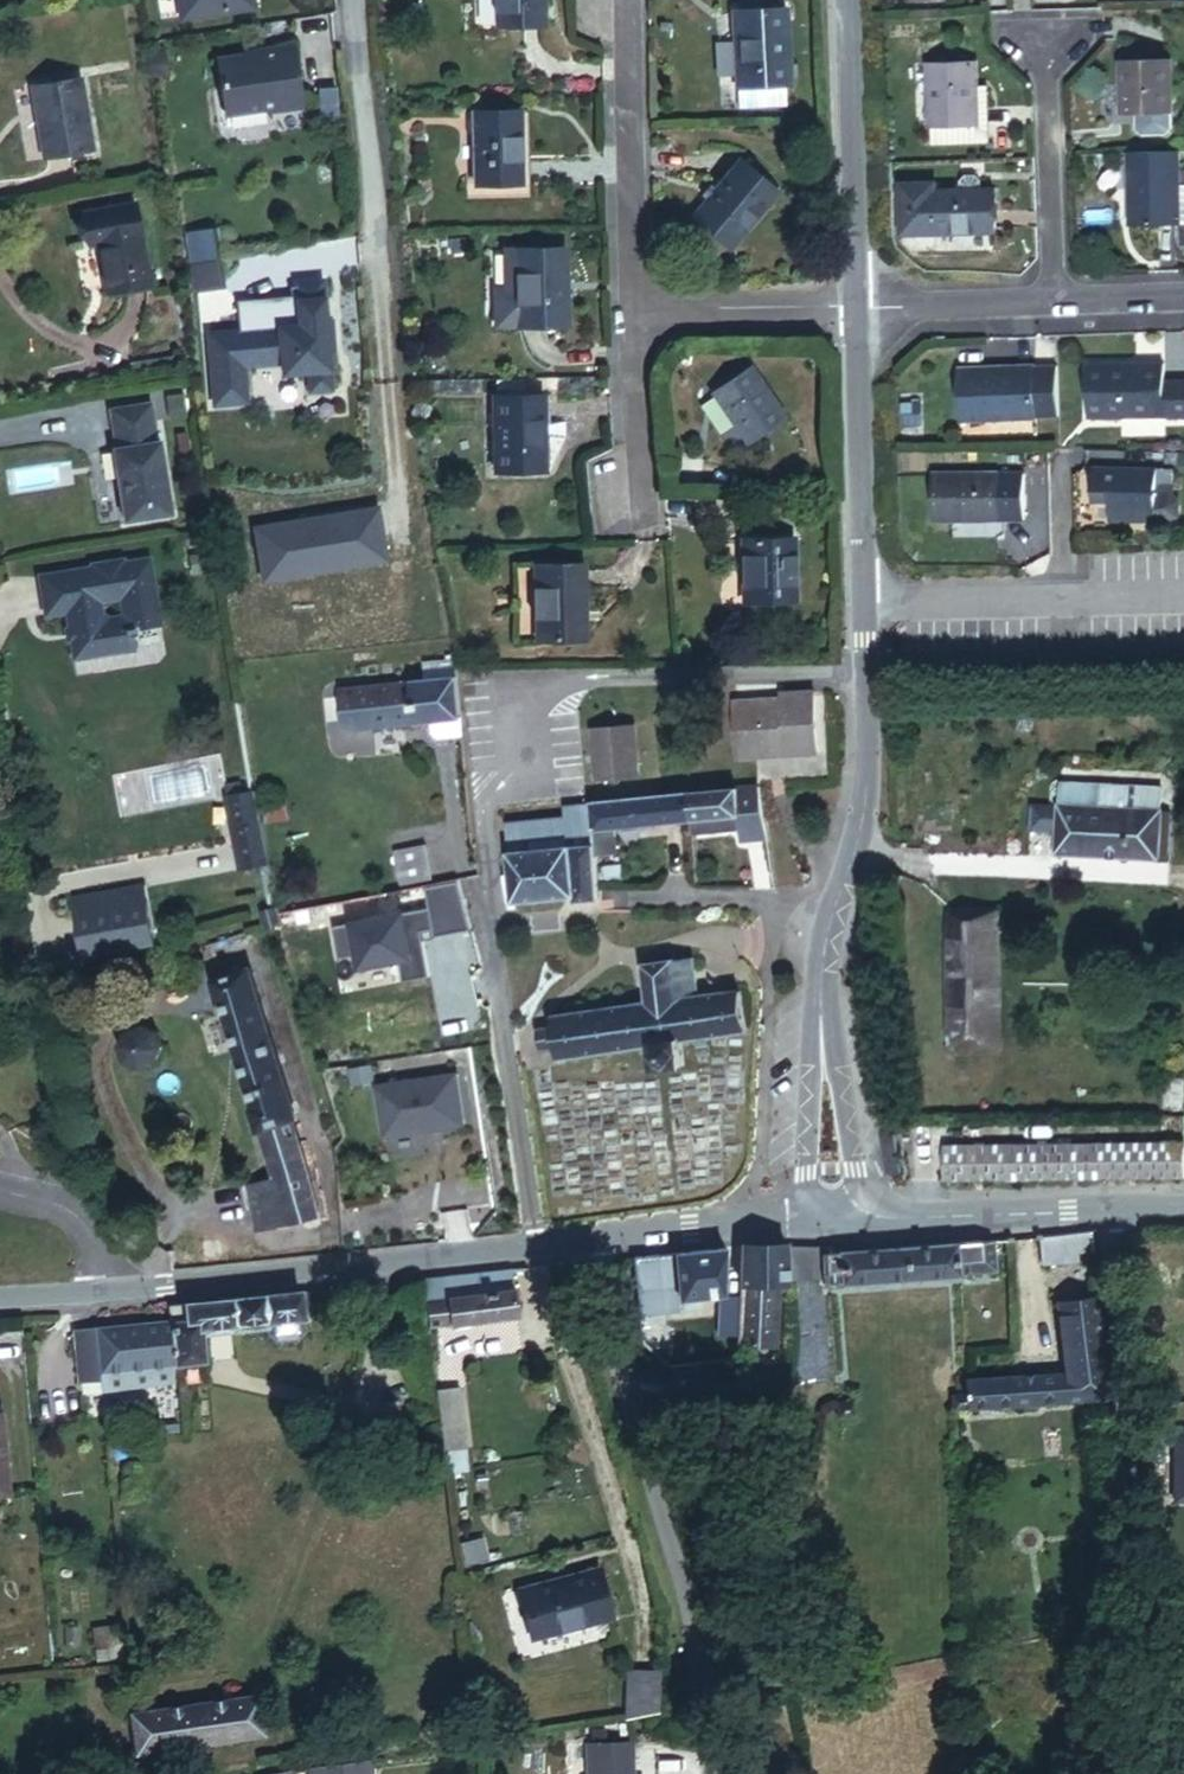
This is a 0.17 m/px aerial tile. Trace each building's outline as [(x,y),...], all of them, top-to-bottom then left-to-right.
[(248,8),(246,0),(172,0),(175,20),(248,8)] [(533,30),(533,0),(485,0),(485,31),(533,30)] [(773,88),(778,88),(775,10),(721,12),(725,110),(774,109),(773,88)] [(262,113),(297,107),(287,45),(252,51),(253,56),(211,62),(219,116),(262,109),(262,113)] [(923,130),(969,129),(967,86),(966,63),(921,64),(923,130)] [(1166,117),(1164,63),(1112,64),(1114,119),(1129,118),(1129,134),(1134,139),(1159,138),(1164,133),(1163,118),(1166,117)] [(38,164),(89,154),(75,79),(24,89),(38,164)] [(970,143),(978,142),(978,86),(967,86),(969,129),(971,129),(970,143)] [(465,189),(516,188),(514,117),(463,118),(465,189)] [(924,144),(970,143),(971,129),(969,129),(923,130),(924,144)] [(1171,155),(1121,156),(1124,230),(1167,228),(1168,250),(1180,250),(1179,228),(1183,228),(1183,188),(1172,189),(1171,155)] [(685,218),(721,247),(764,193),(729,164),(685,218)] [(928,237),(987,234),(986,194),(974,194),(974,184),(969,180),(959,181),(955,185),(955,195),(927,196),(928,237)] [(116,296),(144,290),(129,208),(77,217),(84,252),(93,250),(100,287),(114,284),(116,296)] [(206,227),(190,230),(192,239),(207,237),(206,227)] [(175,232),(181,264),(211,259),(207,237),(192,239),(190,230),(175,232)] [(492,331),(560,329),(558,252),(496,254),(497,292),(491,292),(492,331)] [(211,261),(181,266),(186,296),(201,294),(200,284),(215,282),(211,261)] [(318,320),(315,280),(289,282),(289,289),(283,290),(284,302),(287,330),(232,335),(203,338),(209,406),(241,403),(238,367),(275,364),(276,376),(304,374),(305,391),(324,390),(321,352),(325,352),(324,335),(319,335),(318,320)] [(216,291),(215,282),(200,284),(201,294),(216,291)] [(102,298),(116,296),(114,284),(100,287),(102,298)] [(230,307),(232,335),(287,330),(284,302),(230,307)] [(1154,371),(1154,353),(1077,354),(1078,409),(1183,407),(1183,371),(1154,371)] [(948,411),(1026,410),(1026,356),(947,356),(948,411)] [(737,448),(777,419),(741,369),(701,398),(737,448)] [(125,521),(175,513),(163,437),(158,438),(152,402),(111,408),(117,445),(113,446),(125,521)] [(487,477),(538,476),(536,402),(485,403),(487,477)] [(923,517),(1015,516),(1015,471),(923,472),(923,517)] [(1120,524),(1149,525),(1149,474),(1103,473),(1103,495),(1120,495),(1120,507),(1120,524)] [(1167,489),(1168,474),(1149,474),(1149,525),(1183,525),(1183,489),(1167,489)] [(1103,507),(1120,507),(1120,495),(1103,495),(1103,507)] [(737,605),(789,604),(788,542),(736,543),(737,605)] [(124,630),(154,625),(144,563),(116,567),(116,564),(63,573),(64,577),(35,582),(40,616),(60,613),(68,661),(127,651),(124,630)] [(529,644),(576,644),(574,571),(528,571),(529,644)] [(452,681),(450,663),(418,667),(420,684),(452,681)] [(453,720),(456,720),(452,681),(420,684),(404,686),(409,725),(425,723),(453,720)] [(340,733),(409,725),(404,686),(335,694),(340,733)] [(740,756),(820,751),(816,689),(782,691),(782,697),(737,700),(740,756)] [(433,740),(455,738),(453,720),(425,723),(426,735),(433,740)] [(596,781),(638,778),(634,724),(592,728),(596,781)] [(737,839),(761,837),(757,787),(590,802),(594,843),(594,855),(620,853),(617,828),(683,823),(689,822),(690,834),(737,829),(737,839)] [(1051,861),(1152,865),(1154,816),(1155,796),(1054,793),(1051,861)] [(274,822),(286,819),(283,801),(271,804),(274,822)] [(594,843),(590,802),(563,804),(564,816),(504,822),(507,851),(571,845),(594,843)] [(261,824),(274,822),(271,804),(257,806),(261,824)] [(1152,865),(1160,866),(1163,816),(1154,816),(1152,865)] [(594,843),(571,845),(576,896),(576,901),(598,899),(594,855),(594,843)] [(400,885),(431,879),(425,845),(393,851),(400,885)] [(511,901),(576,896),(571,845),(507,851),(511,901)] [(417,939),(415,931),(427,929),(429,937),(464,929),(451,883),(419,890),(423,910),(327,931),(334,960),(352,956),(355,970),(394,961),(398,982),(425,976),(417,939)] [(150,945),(149,937),(142,904),(139,885),(65,898),(69,918),(75,950),(76,958),(150,945)] [(258,935),(271,931),(269,920),(268,915),(256,917),(258,935)] [(943,1052),(986,1053),(988,920),(945,919),(943,1052)] [(683,1063),(679,1039),(745,1028),(738,988),(697,995),(690,958),(641,966),(647,1000),(549,1016),(551,1027),(554,1047),(556,1059),(650,1044),(653,1068),(683,1063)] [(248,1231),(310,1215),(242,975),(206,985),(259,1178),(234,1185),(248,1231)] [(171,1049),(169,1040),(164,1032),(152,1024),(142,1024),(132,1027),(124,1035),(120,1047),(122,1058),(129,1068),(139,1073),(153,1073),(161,1068),(168,1060),(171,1049)] [(540,1049),(554,1047),(551,1027),(537,1029),(540,1049)] [(368,1082),(365,1065),(348,1068),(350,1085),(368,1082)] [(459,1129),(451,1076),(369,1089),(377,1142),(459,1129)] [(1175,1178),(1174,1145),(947,1149),(947,1181),(1175,1178)] [(1081,1260),(1092,1260),(1092,1241),(1080,1242),(1081,1260)] [(1042,1276),(1081,1275),(1081,1260),(1080,1242),(1042,1243),(1042,1276)] [(824,1290),(998,1283),(996,1243),(823,1251),(824,1290)] [(784,1292),(824,1290),(823,1251),(782,1253),(784,1279),(784,1292)] [(734,1348),(773,1347),(772,1300),(771,1279),(784,1279),(782,1253),(739,1255),(737,1296),(734,1348)] [(670,1300),(737,1296),(739,1255),(655,1262),(657,1276),(668,1275),(670,1300)] [(671,1320),(670,1300),(668,1275),(657,1276),(655,1262),(625,1265),(632,1322),(671,1320)] [(423,1328),(501,1321),(496,1278),(417,1285),(423,1328)] [(785,1299),(784,1292),(784,1279),(771,1279),(772,1300),(785,1299)] [(211,1359),(209,1338),(321,1326),(318,1294),(188,1307),(189,1322),(161,1324),(164,1363),(211,1359)] [(957,1417),(1111,1410),(1098,1302),(1056,1305),(1066,1384),(965,1387),(964,1404),(957,1405),(957,1417)] [(161,1324),(189,1322),(188,1307),(187,1307),(160,1310),(161,1324)] [(167,1388),(164,1363),(161,1324),(65,1333),(69,1380),(78,1379),(80,1395),(105,1392),(167,1388)] [(669,1382),(676,1382),(674,1360),(674,1353),(633,1341),(635,1361),(669,1382)] [(676,1382),(734,1380),(734,1359),(674,1360),(676,1382)] [(437,1451),(461,1448),(453,1387),(430,1388),(437,1451)] [(464,1468),(461,1448),(437,1451),(440,1471),(464,1468)] [(529,1646),(610,1626),(597,1579),(516,1600),(529,1646)] [(623,1730),(658,1725),(659,1680),(627,1679),(623,1730)] [(133,1715),(138,1755),(264,1736),(258,1697),(133,1715)] [(1110,1743),(1104,1744),(1106,1773),(1112,1773),(1110,1743)] [(631,1744),(589,1745),(590,1773),(632,1773),(631,1744)]
